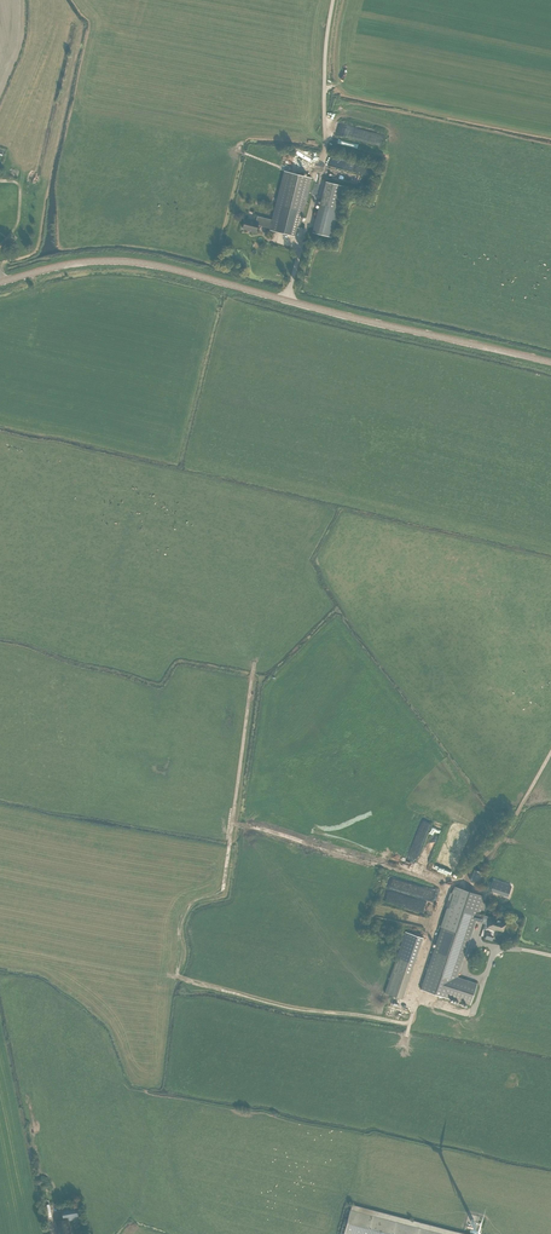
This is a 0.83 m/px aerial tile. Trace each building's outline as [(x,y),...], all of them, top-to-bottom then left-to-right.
[(295,236),(300,215),(303,215),(312,178),(285,171),(273,220),(258,216),(256,222),(246,219),(243,229),(251,231),(256,233),(258,225),(270,228),(270,230),(295,236)] [(330,237),(344,186),(326,181),(313,232),(330,237)] [(474,869),(470,880),(479,884),(484,873),(474,869)] [(450,892),(445,906),(447,906),(441,927),(442,927),(421,989),(449,998),(450,997),(470,1004),(477,984),(457,977),(471,935),(476,920),(489,924),(488,928),(496,930),(496,929),(503,932),(506,921),(491,916),(491,917),(478,913),(484,896),(454,886),(452,892),(450,892)] [(375,913),(386,916),(389,905),(377,902),(375,913)] [(414,963),(423,937),(408,932),(400,959),(397,958),(385,993),(399,998),(411,962),(414,963)] [(352,1204),(350,1210),(344,1233),(467,1233),(352,1204)] [(68,1222),(56,1224),(58,1233),(71,1233),(68,1222)]
